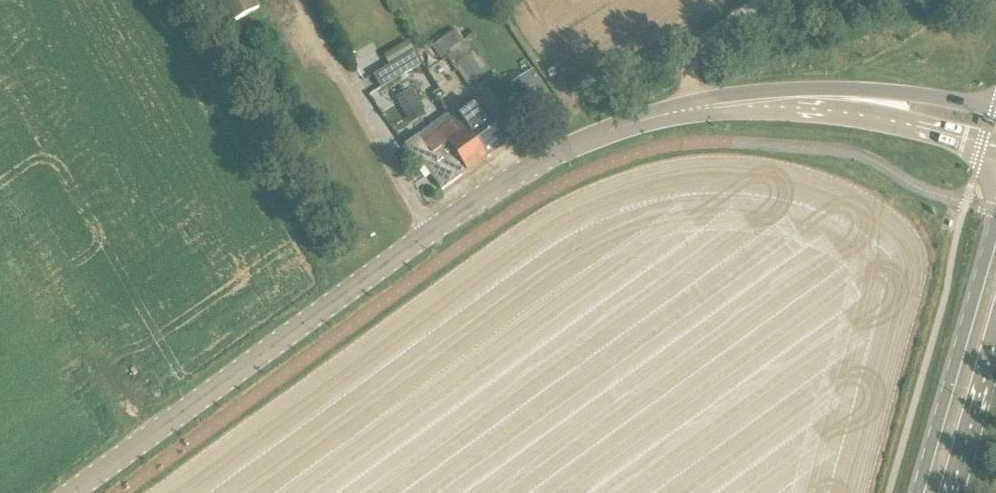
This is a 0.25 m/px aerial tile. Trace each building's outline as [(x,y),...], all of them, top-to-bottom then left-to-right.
[(230,26),(259,9),(253,0),(215,0),(230,26)] [(441,60),(446,57),(465,44),(464,42),(456,30),(432,47),(441,60)] [(473,38),(465,44),(446,57),(457,71),(469,89),(492,72),(482,58),(486,55),(473,38)] [(370,44),(352,54),(357,64),(375,54),(370,44)] [(373,77),(382,90),(422,65),(415,52),(373,77)] [(427,117),(412,92),(409,93),(400,98),(396,100),(411,126),(427,117)] [(466,111),(452,122),(461,135),(468,130),(488,157),(508,143),(475,96),(462,105),(466,111)] [(469,171),(488,157),(468,130),(461,135),(452,122),(448,116),(438,122),(416,138),(405,145),(420,165),(423,163),(443,190),(469,171)]
